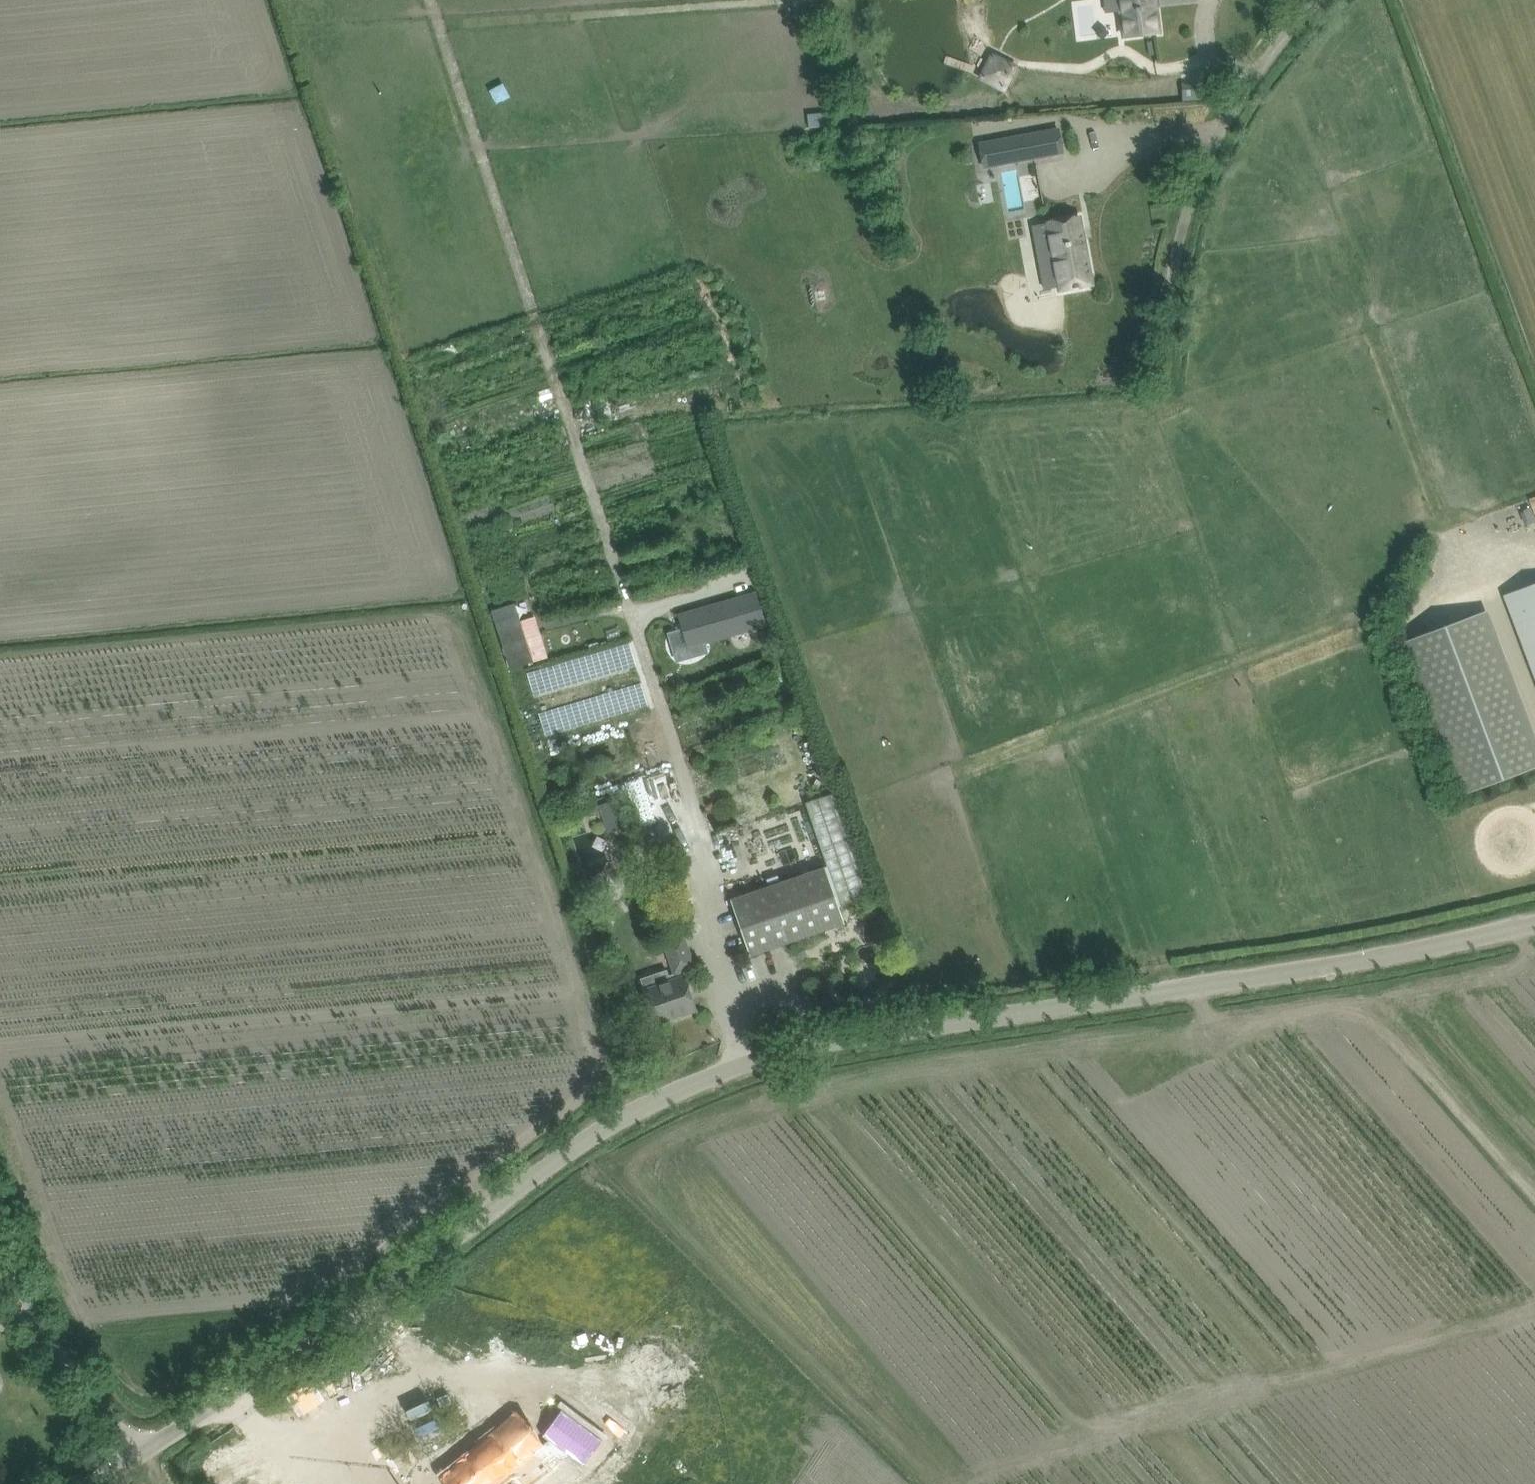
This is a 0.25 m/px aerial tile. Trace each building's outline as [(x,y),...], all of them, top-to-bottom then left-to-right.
[(1130,33),(1165,30),(1163,0),(1128,0),(1130,33)] [(993,54),(982,75),(1004,86),(1015,65),(993,54)] [(832,113),(809,115),(810,129),(833,127),(832,113)] [(1030,132),(995,139),(1000,164),(1034,158),(1030,132)] [(1039,170),(1002,178),(1008,207),(1046,200),(1039,170)] [(1091,284),(1079,217),(1039,224),(1041,235),(1035,236),(1039,259),(1053,256),(1060,290),(1091,284)] [(1523,510),(1528,524),(1534,521),(1534,518),(1531,507),(1523,510)] [(1504,595),(1534,678),(1534,583),(1504,595)] [(756,593),(679,616),(688,646),(764,624),(756,593)] [(1489,613),(1401,648),(1465,808),(1534,780),(1534,729),(1489,613)] [(524,619),(537,660),(551,656),(537,615),(524,619)] [(826,864),(730,897),(750,955),(845,923),(838,905),(877,892),(841,788),(805,801),(826,864)] [(598,804),(607,833),(625,827),(615,799),(598,804)] [(639,977),(655,1024),(696,1010),(683,970),(695,966),(689,948),(667,956),(673,972),(668,974),(666,968),(639,977)] [(416,1379),(310,1440),(327,1470),(433,1409),(416,1379)] [(570,1453),(581,1461),(600,1436),(561,1405),(541,1430),(547,1434),(539,1441),(514,1412),(440,1475),(447,1483),(533,1483),(570,1453)]
